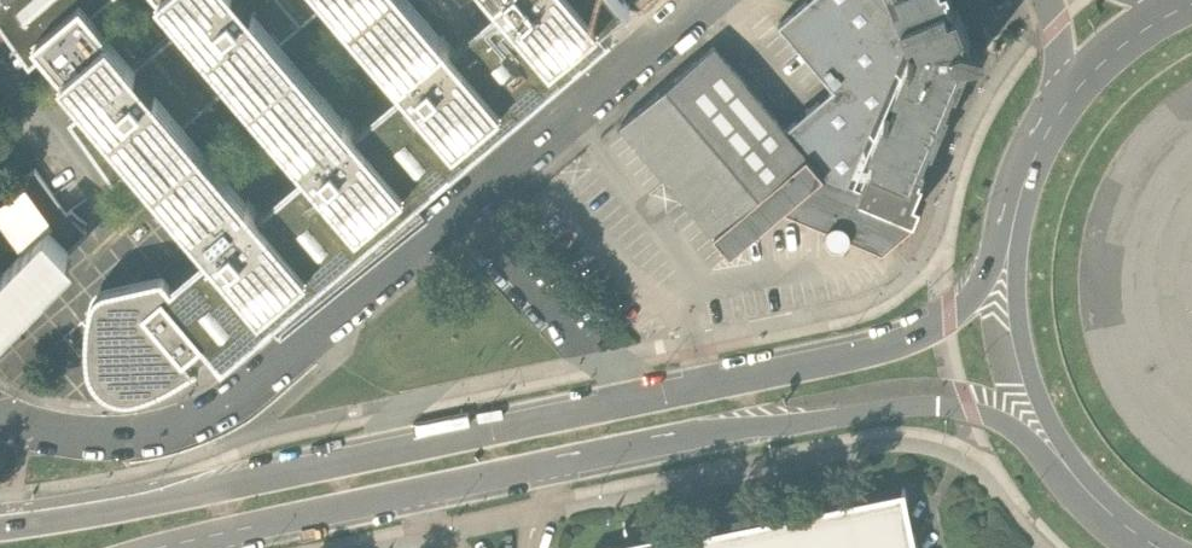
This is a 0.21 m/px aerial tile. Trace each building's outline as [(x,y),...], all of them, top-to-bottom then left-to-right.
[(31,66),(107,0),(0,0),(0,23),(31,66)] [(175,279),(164,270),(106,284),(97,290),(92,298),(89,314),(87,332),(87,344),(89,365),(92,373),(97,381),(106,389),(119,394),(132,394),(151,389),(172,379),(200,362),(198,361),(195,360),(193,361),(186,352),(194,345),(202,339),(223,364),(274,321),(279,327),(427,208),(419,198),(613,34),(605,25),(616,16),(626,8),(636,21),(661,0),(500,0),(502,2),(455,41),(420,0),(336,0),(409,87),(360,126),(280,35),(250,0),(171,0),(189,21),(235,78),(308,168),(259,207),(187,120),(139,66),(83,1),(34,40),(78,90),(92,108),(138,163),(214,249),(208,255),(175,279)] [(280,35),(323,0),(250,0),(280,35)] [(621,125),(731,255),(782,211),(826,230),(826,235),(826,239),(829,244),(833,246),(838,247),(843,246),(847,244),(849,240),(882,254),(911,230),(917,214),(915,213),(921,198),(909,193),(915,177),(912,176),(918,163),(914,161),(927,132),(930,134),(942,105),(939,104),(952,74),(955,76),(964,54),(984,50),(984,40),(963,37),(954,15),(951,17),(944,0),(807,0),(779,24),(833,90),(786,131),(714,46),(621,125)] [(189,21),(139,66),(187,120),(235,78),(189,21)] [(117,181),(138,163),(92,108),(74,120),(117,181)] [(0,276),(0,323),(70,252),(47,229),(37,216),(19,190),(0,204),(0,216),(25,251),(0,276)] [(596,547),(918,547),(905,487),(684,533),(683,530),(596,547)]
